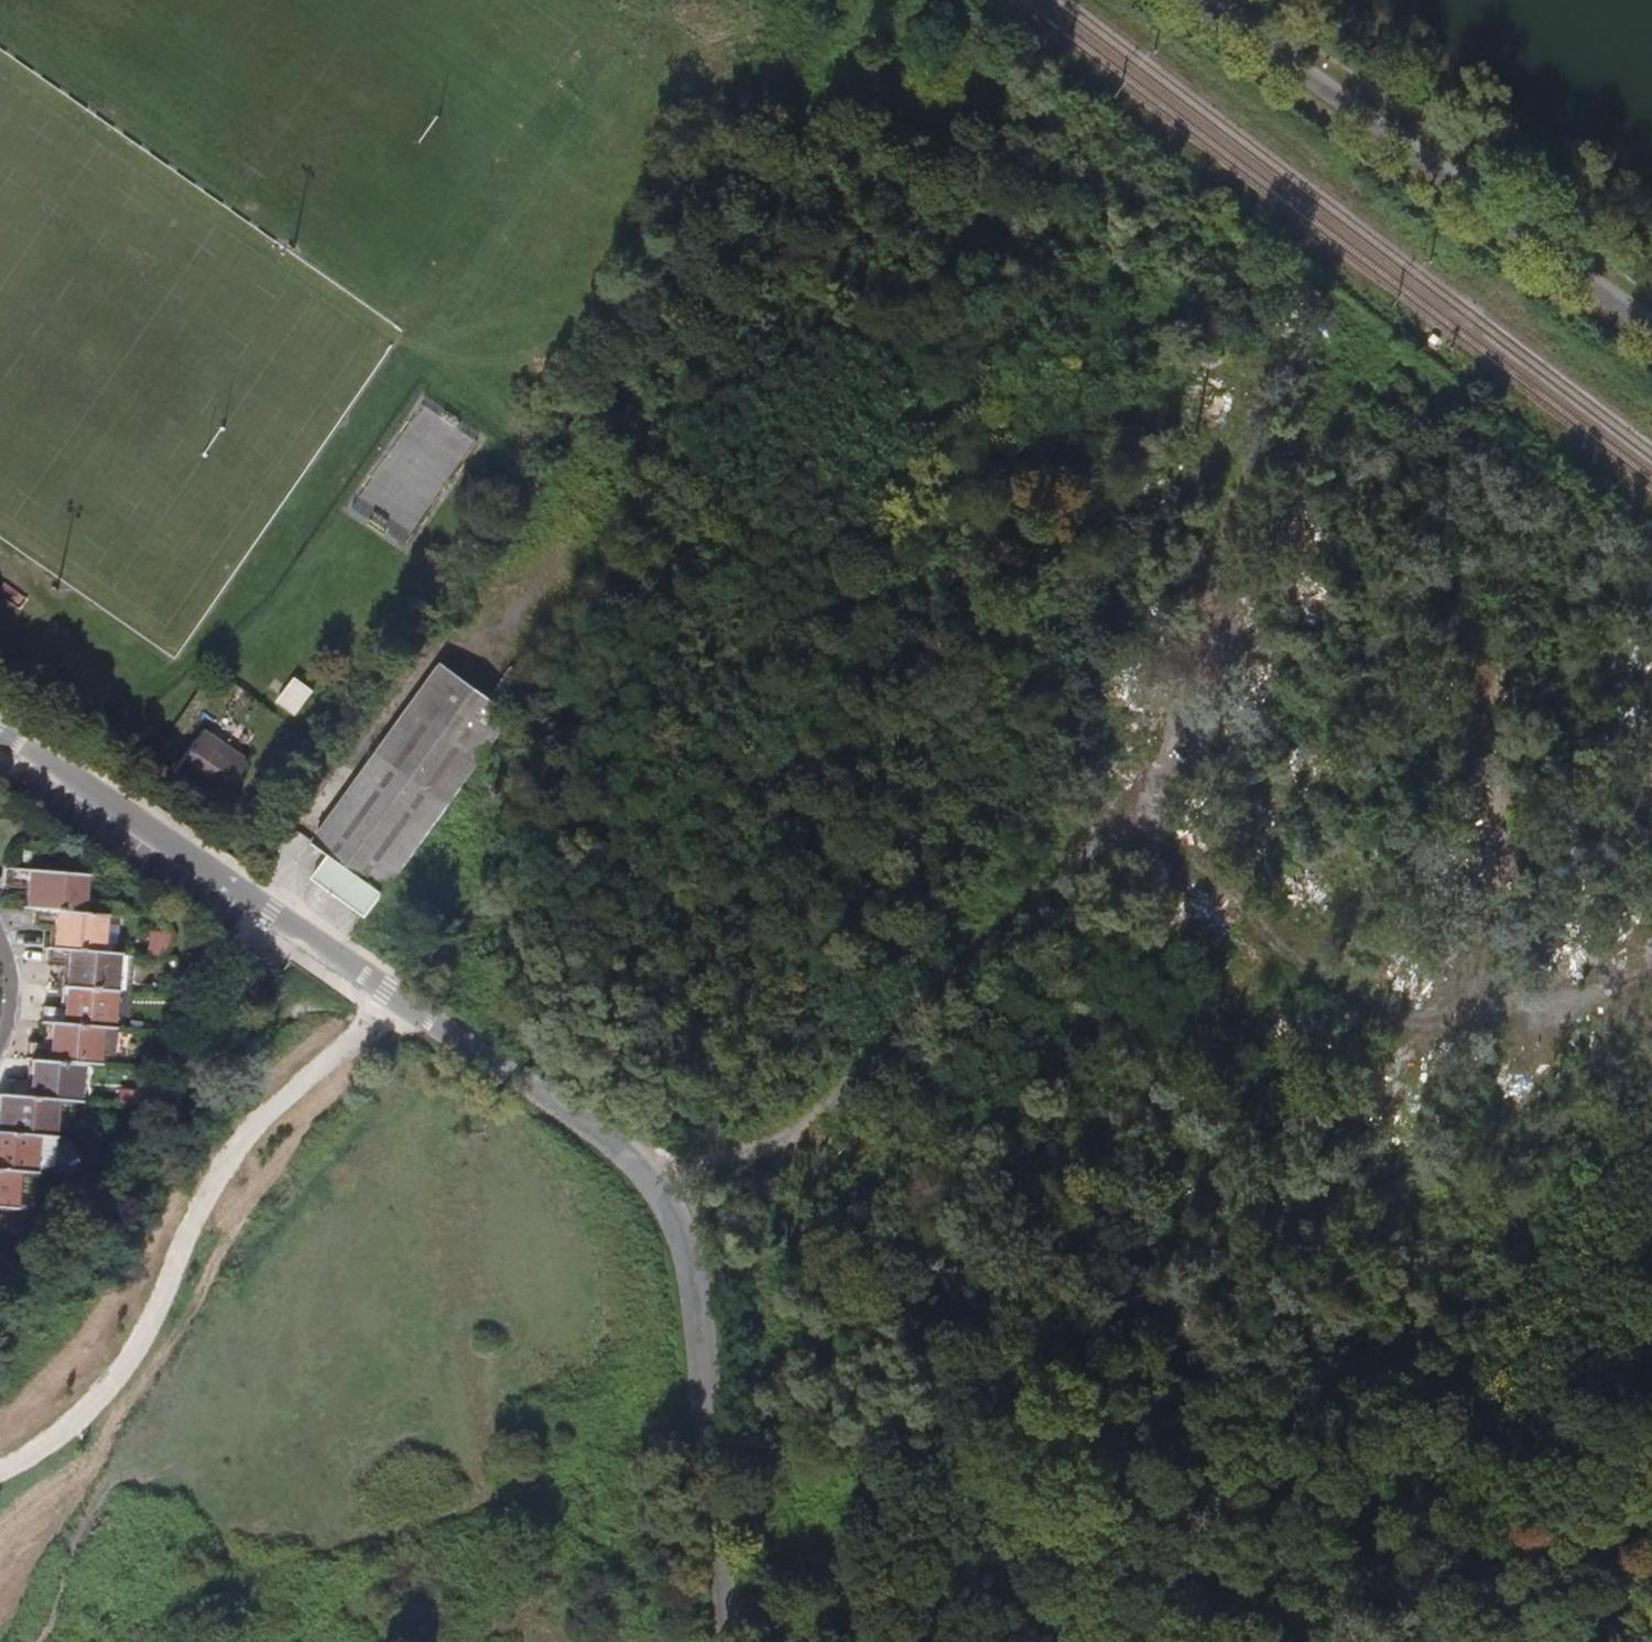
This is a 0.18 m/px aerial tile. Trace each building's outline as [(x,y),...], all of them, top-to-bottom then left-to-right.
[(424,473),(447,484),(473,429),(423,405),(416,419),(443,432),(424,473)] [(315,878),(370,917),(488,751),(548,668),(481,620),(320,844),(332,853),(315,878)] [(250,764),(205,734),(177,775),(222,806),(250,764)] [(29,886),(27,909),(34,910),(80,914),(82,875),(10,869),(9,885),(29,886)] [(100,953),(102,915),(80,914),(34,910),(33,926),(55,927),(53,949),(100,953)] [(113,991),(115,954),(100,953),(53,949),(48,949),(46,963),(69,965),(67,987),(113,991)] [(110,1025),(113,991),(67,987),(66,1009),(43,1007),(42,1022),(54,1023),(112,1027),(110,1025)] [(116,1032),(112,1027),(54,1023),(52,1045),(30,1043),(29,1059),(33,1059),(79,1063),(96,1064),(97,1053),(115,1055),(116,1032)] [(76,1101),(79,1063),(33,1059),(31,1083),(30,1097),(54,1099),(76,1101)] [(30,1097),(31,1083),(10,1081),(9,1096),(30,1097)] [(54,1099),(30,1097),(9,1096),(0,1095),(0,1132),(52,1136),(54,1099)] [(56,1137),(52,1136),(0,1132),(0,1169),(15,1170),(32,1171),(54,1165),(56,1137)] [(12,1207),(15,1170),(0,1169),(0,1207),(12,1207)]
